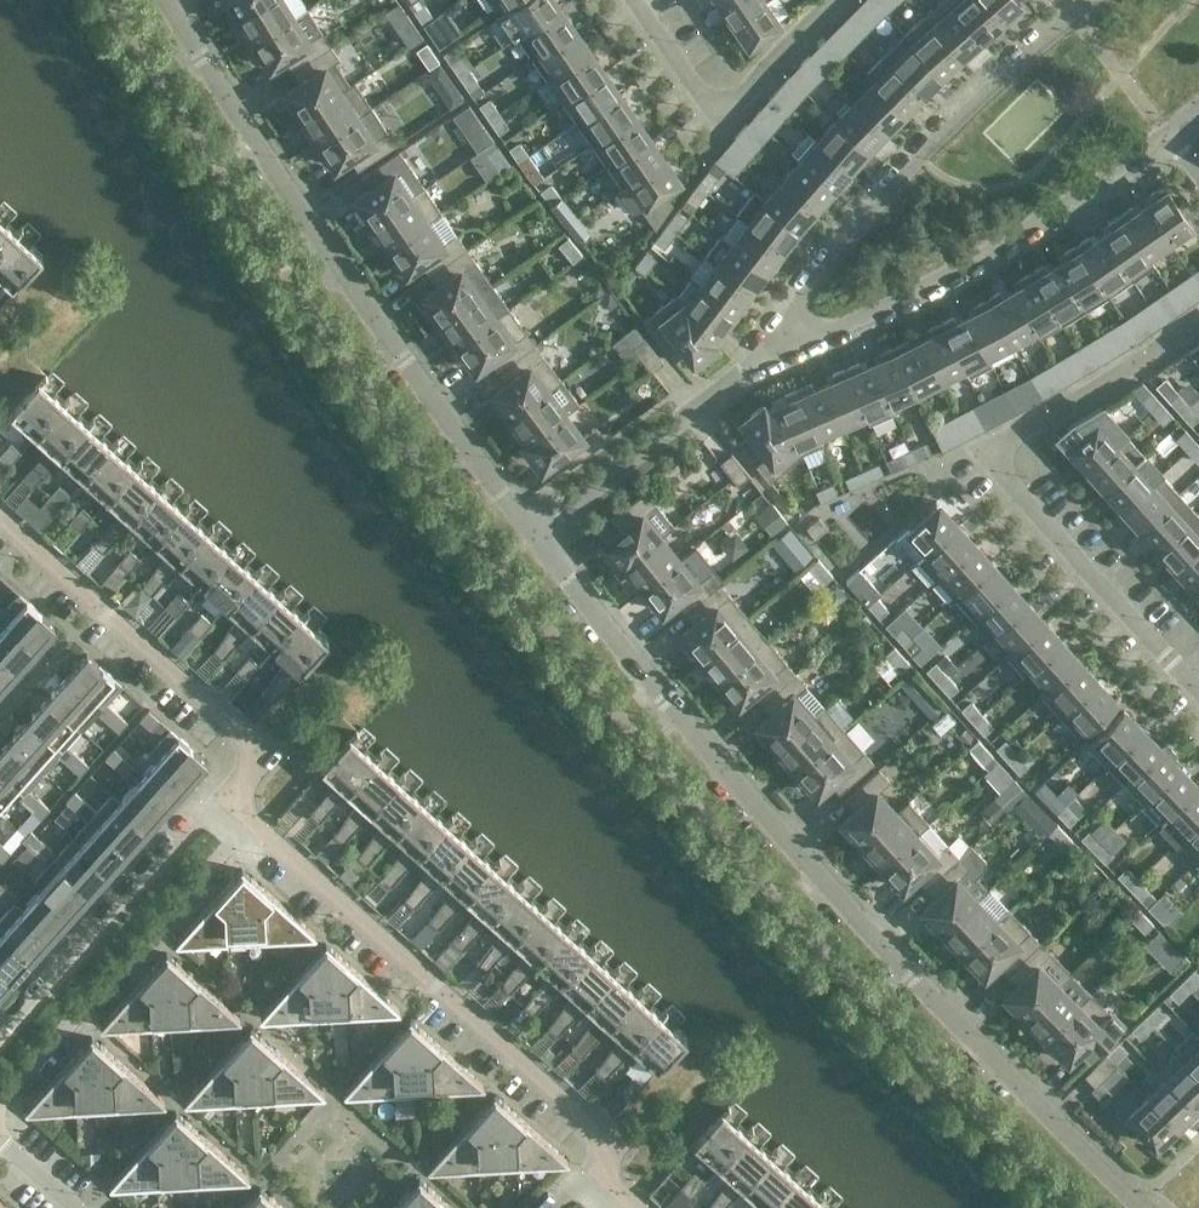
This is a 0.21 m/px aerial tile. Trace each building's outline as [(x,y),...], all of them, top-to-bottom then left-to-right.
[(234,18),(262,0),(222,0),(234,18)] [(234,18),(249,43),(293,15),(283,0),(262,0),(234,18)] [(560,6),(555,0),(520,0),(512,5),(509,7),(498,15),(514,38),(517,35),(560,6)] [(734,20),(763,0),(720,0),(734,20)] [(734,20),(749,43),(779,22),(764,0),(763,0),(734,20)] [(872,0),(867,0),(861,6),(871,18),(881,9),(872,0)] [(881,9),(889,1),(889,0),(872,0),(881,9)] [(947,0),(941,0),(925,14),(960,55),(969,47),(973,52),(984,43),(947,0)] [(982,0),(947,0),(984,43),(995,33),(991,28),(1000,20),(982,0)] [(1024,8),(1017,0),(982,0),(1000,20),(1008,13),(1013,18),(1024,8)] [(433,17),(425,5),(415,12),(423,24),(433,17)] [(301,63),(331,44),(307,6),(293,15),(249,43),(265,68),(293,51),(301,63)] [(542,50),(575,28),(560,6),(517,35),(532,57),(542,50)] [(960,55),(925,14),(904,33),(945,77),(956,68),(951,63),(960,55)] [(441,28),(433,17),(423,24),(431,35),(441,28)] [(547,78),(589,49),(575,28),(542,50),(532,57),(547,77),(547,78)] [(839,29),(831,37),(842,48),(850,40),(839,29)] [(945,77),(904,33),(884,53),(922,91),(930,83),(935,88),(945,77)] [(842,48),(831,37),(822,46),(833,57),(842,48)] [(331,44),(301,63),(309,76),(281,94),(298,119),(355,81),(354,80),(340,89),(325,66),(339,57),(331,44)] [(439,60),(428,45),(418,51),(429,67),(439,60)] [(589,49),(547,78),(562,100),(604,71),(589,49)] [(922,91),(884,53),(865,72),(874,80),(908,114),(918,104),(914,99),(922,91)] [(469,69),(461,57),(451,64),(459,75),(469,69)] [(799,67),(790,76),(802,87),(810,78),(799,67)] [(477,80),(469,69),(459,75),(467,87),(477,80)] [(604,71),(562,100),(577,121),(619,92),(604,71)] [(802,87),(790,76),(782,85),(793,96),(802,87)] [(908,114),(874,80),(855,99),(885,128),(893,120),(898,125),(908,114)] [(355,81),(298,119),(314,143),(357,115),(371,106),(355,81)] [(619,92),(577,121),(592,143),(634,114),(619,92)] [(855,99),(836,119),(871,151),(882,141),(877,136),(885,128),(855,99)] [(499,112),(491,100),(481,107),(489,118),(499,112)] [(366,163),(396,143),(371,106),(357,115),(314,143),(330,168),(357,150),(366,163)] [(762,109),(754,118),(765,129),(774,119),(762,109)] [(507,123),(499,112),(489,118),(497,130),(507,123)] [(607,164),(649,135),(634,114),(592,143),(607,164)] [(765,129),(754,118),(746,128),(757,138),(765,129)] [(871,151),(836,119),(817,139),(849,167),(857,158),(862,162),(871,151)] [(849,167),(817,139),(808,131),(791,151),(800,159),(837,191),(846,180),(841,175),(849,167)] [(622,186),(664,157),(649,135),(607,164),(622,186)] [(529,155),(521,143),(511,150),(519,162),(529,155)] [(489,154),(500,170),(510,163),(499,147),(489,154)] [(425,187),(399,149),(370,169),(378,182),(351,201),(368,225),(425,187)] [(725,151),(717,160),(729,170),(737,161),(725,151)] [(537,166),(529,155),(519,162),(526,173),(537,166)] [(679,179),(664,157),(622,186),(617,189),(631,209),(640,203),(656,225),(672,202),(663,190),(679,179)] [(837,191),(800,159),(783,179),(814,206),(822,197),(827,202),(837,191)] [(707,171),(697,183),(707,191),(716,178),(707,171)] [(783,179),(765,200),(802,230),(812,219),(807,215),(814,206),(783,179)] [(698,202),(707,191),(697,183),(688,195),(698,202)] [(1145,205),(1168,239),(1190,224),(1198,234),(1198,233),(1198,212),(1187,198),(1178,205),(1163,184),(1150,193),(1154,198),(1145,205)] [(561,196),(552,185),(543,193),(551,204),(559,198),(561,196)] [(425,187),(368,225),(384,249),(441,211),(425,187)] [(802,230),(765,200),(753,191),(737,213),(738,214),(748,222),(781,247),(788,238),(793,242),(802,230)] [(570,207),(561,196),(559,198),(551,204),(560,214),(570,207)] [(1168,239),(1145,205),(1135,211),(1131,206),(1119,214),(1147,254),(1168,239)] [(441,211),(384,249),(401,274),(428,255),(437,268),(466,247),(457,234),(443,244),(427,220),(441,211)] [(684,220),(675,212),(665,225),(675,232),(684,220)] [(781,247),(748,222),(738,214),(722,235),(732,242),(770,272),(779,260),(774,256),(781,247)] [(1147,254),(1119,214),(1107,222),(1111,228),(1102,235),(1132,279),(1154,264),(1147,254)] [(568,224),(577,235),(586,227),(577,216),(568,224)] [(17,232),(8,224),(6,226),(0,220),(0,252),(17,232)] [(666,244),(675,232),(665,225),(656,237),(666,244)] [(0,252),(0,276),(13,288),(41,253),(32,245),(30,247),(17,235),(18,233),(17,232),(0,252)] [(1132,279),(1102,235),(1092,241),(1088,236),(1076,244),(1109,295),(1132,279)] [(561,246),(573,261),(582,253),(570,239),(561,246)] [(770,272),(732,242),(716,263),(749,289),(756,279),(762,283),(770,272)] [(1109,295),(1076,244),(1064,252),(1067,257),(1057,263),(1085,309),(1109,295)] [(436,323),(492,283),(466,247),(437,268),(445,280),(419,299),(436,323)] [(654,260),(644,253),(635,265),(645,272),(654,260)] [(749,289),(716,263),(700,284),(739,313),(748,302),(742,298),(749,289)] [(1085,309),(1057,263),(1048,269),(1044,264),(1031,271),(1063,323),(1085,309)] [(1063,323),(1031,271),(1019,279),(1022,284),(1013,290),(1040,336),(1063,323)] [(739,313),(700,284),(691,277),(678,295),(677,293),(676,294),(711,339),(711,338),(724,321),(730,325),(739,313)] [(453,347),(509,307),(492,283),(436,323),(453,347)] [(1184,285),(1174,292),(1183,305),(1193,298),(1184,285)] [(1040,336),(1013,290),(1003,296),(999,291),(987,298),(1010,340),(1033,327),(1040,337),(1040,336)] [(1183,305),(1174,292),(1164,299),(1173,312),(1183,305)] [(711,339),(676,294),(643,319),(669,353),(681,344),(690,355),(699,348),(704,353),(716,344),(711,338),(711,339)] [(1010,340),(987,298),(974,305),(977,311),(966,316),(991,364),(1016,351),(1010,340)] [(509,307),(453,347),(470,371),(497,352),(506,364),(535,343),(509,307)] [(991,364),(966,316),(956,321),(953,316),(940,322),(968,376),(991,364)] [(1139,317),(1128,324),(1137,337),(1147,330),(1139,317)] [(968,376),(940,322),(927,329),(930,335),(920,340),(939,377),(962,366),(967,376),(968,376)] [(1137,337),(1128,324),(1118,331),(1127,344),(1137,337)] [(632,347),(651,370),(663,361),(644,337),(632,347)] [(939,377),(920,340),(910,345),(907,339),(894,346),(915,390),(939,377)] [(535,343),(506,364),(515,376),(488,396),(506,420),(561,379),(535,343)] [(915,390),(894,346),(880,352),(883,358),(872,363),(894,412),(895,412),(890,401),(915,390)] [(1091,347),(1081,353),(1089,366),(1100,360),(1091,347)] [(1089,366),(1081,353),(1070,359),(1078,372),(1089,366)] [(862,367),(859,361),(846,367),(870,423),(894,412),(872,363),(862,367)] [(870,423),(846,367),(832,373),(835,379),(824,384),(841,422),(864,412),(869,423),(870,423)] [(1044,376),(1033,382),(1041,395),(1052,389),(1044,376)] [(1180,412),(1190,403),(1165,376),(1156,384),(1180,412)] [(578,402),(561,379),(506,420),(524,443),(565,413),(578,402)] [(38,382),(11,413),(35,435),(65,402),(55,394),(53,396),(38,382)] [(1041,395),(1033,382),(1023,388),(1030,401),(1041,395)] [(841,422),(824,384),(814,389),(811,383),(798,388),(822,444),(823,443),(818,432),(841,422)] [(822,444),(798,388),(784,394),(787,401),(767,409),(767,410),(801,453),(802,452),(822,444)] [(1152,411),(1161,402),(1150,389),(1140,398),(1152,411)] [(995,401),(984,406),(991,420),(1002,415),(995,401)] [(65,402),(35,435),(47,446),(59,457),(89,423),(79,415),(77,417),(64,405),(66,403),(65,402)] [(1173,415),(1161,402),(1152,411),(1163,424),(1173,415)] [(1190,403),(1180,412),(1190,423),(1198,414),(1190,403)] [(767,410),(767,409),(763,404),(751,413),(755,418),(746,426),(754,437),(742,447),(769,480),(803,454),(802,452),(801,453),(767,410)] [(991,420),(984,406),(973,412),(980,426),(991,420)] [(1126,434),(1110,416),(1111,415),(1103,406),(1073,423),(1060,435),(1059,434),(1058,434),(1088,468),(1115,444),(1126,434)] [(565,413),(524,443),(542,467),(568,447),(577,460),(606,438),(596,425),(583,435),(565,413)] [(89,423),(59,457),(83,478),(113,445),(103,436),(101,439),(88,427),(90,425),(89,423)] [(946,427),(935,432),(941,446),(952,441),(946,427)] [(1196,441),(1189,433),(1179,441),(1187,450),(1196,441)] [(1126,434),(1115,444),(1088,468),(1106,487),(1133,463),(1144,453),(1126,434)] [(1196,441),(1187,450),(1198,462),(1198,444),(1196,441)] [(21,451),(10,442),(0,454),(0,458),(8,465),(21,451)] [(924,442),(910,448),(915,460),(929,454),(924,442)] [(113,445),(83,478),(107,499),(137,466),(127,457),(125,460),(112,448),(114,446),(113,445)] [(32,487),(59,457),(47,446),(34,463),(22,477),(32,487)] [(915,460),(910,448),(896,454),(901,466),(915,460)] [(731,452),(720,462),(739,485),(751,475),(731,452)] [(1144,453),(1133,463),(1106,487),(1123,507),(1150,483),(1161,473),(1144,453)] [(876,463),(862,469),(867,481),(880,474),(876,463)] [(137,466),(107,499),(118,510),(95,542),(104,550),(160,487),(151,479),(149,481),(136,469),(138,467),(137,466)] [(867,481),(862,469),(848,475),(853,487),(867,481)] [(1161,473),(1150,483),(1123,507),(1141,526),(1168,502),(1179,492),(1161,473)] [(56,508),(69,494),(58,484),(46,498),(56,508)] [(821,501),(835,495),(830,484),(816,490),(821,501)] [(160,487),(131,521),(154,542),(184,509),(175,500),(173,502),(160,491),(161,488),(160,487)] [(645,489),(618,512),(627,523),(607,540),(612,547),(607,551),(620,568),(661,535),(643,513),(656,503),(645,489)] [(1179,492),(1168,502),(1141,526),(1158,546),(1185,522),(1196,512),(1179,492)] [(918,560),(929,550),(958,523),(940,503),(912,528),(908,524),(896,536),(918,560)] [(80,529),(93,515),(82,506),(70,520),(80,529)] [(184,509),(154,542),(166,552),(142,585),(152,593),(178,563),(208,530),(199,521),(197,524),(184,512),(185,510),(184,509)] [(1185,522),(1158,546),(1176,565),(1198,544),(1198,515),(1196,512),(1185,522)] [(819,516),(807,526),(815,536),(827,526),(819,516)] [(795,565),(814,551),(792,523),(774,537),(795,565)] [(958,523),(929,550),(918,560),(935,579),(937,577),(975,543),(958,523)] [(208,530),(178,563),(202,585),(232,551),(222,543),(221,545),(208,533),(209,531),(208,530)] [(661,535),(620,568),(639,590),(679,558),(661,535)] [(975,543),(937,577),(955,597),(993,562),(975,543)] [(1176,565),(1193,585),(1198,580),(1198,544),(1176,565)] [(117,563),(128,572),(140,558),(130,548),(117,563)] [(232,551),(202,585),(226,606),(256,572),(246,564),(244,566),(231,555),(233,552),(232,551)] [(679,558),(639,590),(652,607),(657,603),(663,609),(683,593),(692,605),(720,582),(710,570),(697,581),(679,558)] [(817,558),(808,566),(821,580),(830,572),(817,558)] [(993,562),(955,597),(972,616),(981,608),(1010,582),(993,562)] [(256,572),(226,606),(238,616),(214,649),(223,657),(250,627),(280,594),(270,585),(268,587),(255,576),(257,573),(256,572)] [(720,582),(692,605),(702,616),(682,633),(687,639),(682,644),(696,660),(748,616),(720,582)] [(1010,582),(981,608),(972,616),(990,635),(999,628),(1028,601),(1010,582)] [(867,586),(858,594),(868,604),(877,596),(867,586)] [(188,600),(178,591),(165,605),(176,614),(188,600)] [(0,607),(0,615),(34,646),(54,623),(42,612),(20,592),(4,610),(0,607)] [(280,594),(250,627),(274,648),(304,615),(294,607),(292,609),(279,597),(281,595),(280,594)] [(886,606),(877,596),(868,604),(877,614),(886,606)] [(1028,601),(999,628),(1015,646),(1006,654),(1007,655),(1045,621),(1028,601)] [(212,622),(202,612),(189,626),(200,636),(212,622)] [(15,667),(34,646),(0,615),(0,654),(15,667)] [(304,615),(274,648),(285,658),(261,691),(272,700),(329,637),(318,628),(316,630),(303,618),(305,616),(304,615)] [(748,616),(696,660),(714,682),(767,638),(748,616)] [(1045,621),(1007,655),(1025,674),(1063,641),(1045,621)] [(902,625),(893,633),(903,643),(912,635),(902,625)] [(921,645),(912,635),(903,643),(912,653),(921,645)] [(767,638),(714,682),(728,699),(733,694),(739,701),(759,684),(769,696),(796,672),(767,638)] [(1063,641),(1025,674),(1025,675),(1034,667),(1050,685),(1041,693),(1042,694),(1080,660),(1063,641)] [(894,645),(885,654),(898,668),(907,659),(894,645)] [(99,663),(87,652),(67,674),(102,706),(101,707),(97,711),(108,720),(116,711),(105,701),(122,683),(99,663)] [(0,654),(0,684),(15,667),(0,654)] [(260,664),(249,655),(237,669),(247,678),(260,664)] [(1080,660),(1042,694),(1060,713),(1098,679),(1080,660)] [(938,682),(947,674),(937,663),(928,672),(938,682)] [(890,688),(916,721),(943,699),(917,667),(890,688)] [(806,684),(796,672),(769,696),(778,707),(759,724),(764,730),(759,735),(773,751),(825,706),(824,705),(811,716),(793,695),(806,684)] [(102,706),(67,674),(48,696),(82,727),(97,711),(101,707),(102,706)] [(956,684),(947,674),(938,682),(947,692),(956,684)] [(1098,679),(1060,713),(1078,733),(1115,699),(1098,679)] [(82,727),(48,696),(28,718),(63,749),(67,745),(82,727)] [(972,702),(963,711),(973,721),(982,713),(972,702)] [(825,706),(773,751),(793,773),(844,728),(825,706)] [(151,729),(160,719),(149,709),(140,719),(151,729)] [(1087,744),(1106,764),(1142,728),(1123,709),(1087,744)] [(127,720),(116,711),(108,720),(119,730),(127,720)] [(991,723),(982,713),(973,721),(982,731),(991,723)] [(63,749),(28,718),(9,739),(44,771),(63,749)] [(990,747),(1005,738),(996,724),(981,732),(990,747)] [(171,727),(151,750),(185,781),(206,758),(193,747),(171,727)] [(844,728),(793,773),(806,789),(812,784),(817,791),(837,774),(847,785),(874,762),(844,728)] [(1142,728),(1106,764),(1124,783),(1161,747),(1142,728)] [(349,737),(322,768),(334,779),(310,812),(319,820),(346,791),(376,757),(367,749),(365,751),(349,737)] [(9,739),(0,749),(0,771),(17,786),(24,792),(28,788),(44,771),(9,739)] [(980,760),(990,753),(978,739),(969,747),(980,760)] [(1007,741),(998,750),(1008,760),(1017,752),(1007,741)] [(1161,747),(1124,783),(1142,802),(1179,766),(1172,758),(1177,753),(1166,742),(1161,747)] [(69,763),(77,754),(67,745),(63,749),(58,754),(69,763)] [(116,766),(124,757),(114,747),(105,757),(116,766)] [(157,757),(139,778),(166,803),(185,781),(151,750),(150,751),(157,757)] [(1026,762),(1017,752),(1008,760),(1017,770),(1026,762)] [(88,764),(77,754),(69,763),(80,773),(88,764)] [(136,767),(124,757),(116,766),(127,776),(136,767)] [(376,757),(346,791),(358,801),(334,833),(343,842),(370,812),(400,779),(390,770),(388,772),(376,761),(377,758),(376,757)] [(1179,766),(1142,802),(1161,820),(1197,785),(1179,766)] [(890,779),(879,767),(852,791),(863,802),(843,820),(849,826),(844,831),(858,847),(896,812),(877,790),(890,779)] [(0,771),(0,805),(17,786),(0,771)] [(113,793),(112,793),(147,824),(166,803),(139,778),(120,799),(113,793)] [(400,779),(370,812),(381,822),(358,855),(367,863),(394,833),(424,800),(414,792),(412,794),(399,782),(401,780),(400,779)] [(1161,820),(1179,839),(1198,819),(1198,786),(1197,785),(1161,820)] [(20,797),(30,807),(39,797),(28,788),(24,792),(20,797)] [(67,800),(77,809),(85,800),(75,791),(67,800)] [(147,824),(112,793),(97,810),(93,815),(127,846),(147,824)] [(1056,812),(1065,804),(1055,794),(1047,802),(1056,812)] [(50,807),(39,797),(30,807),(41,817),(50,807)] [(93,815),(97,810),(85,800),(77,809),(89,819),(73,836),(108,867),(127,846),(93,815)] [(424,800),(394,833),(405,844),(382,876),(391,885),(418,855),(447,821),(438,813),(436,815),(423,803),(425,801),(424,800)] [(909,800),(896,812),(858,847),(878,868),(929,822),(909,800)] [(1075,813),(1065,804),(1056,812),(1066,822),(1075,813)] [(1179,839),(1197,858),(1198,856),(1198,819),(1179,839)] [(447,821),(418,855),(429,865),(405,898),(415,906),(441,876),(471,843),(462,834),(460,836),(447,825),(448,822),(447,821)] [(929,822),(878,868),(892,884),(897,879),(903,886),(922,868),(933,879),(959,855),(929,822)] [(1061,845),(1070,837),(1056,823),(1048,832),(1061,845)] [(22,839),(33,848),(41,839),(30,829),(22,839)] [(1092,831),(1083,840),(1093,850),(1102,841),(1092,831)] [(108,867),(73,836),(54,858),(89,889),(108,867)] [(52,849),(41,839),(33,848),(44,858),(52,849)] [(0,841),(0,858),(2,860),(11,850),(0,841)] [(1111,851),(1102,841),(1093,850),(1102,859),(1111,851)] [(471,843),(441,876),(453,886),(429,919),(439,927),(465,897),(495,864),(486,856),(484,858),(471,846),(472,844),(471,843)] [(971,844),(959,855),(933,879),(943,890),(924,908),(930,915),(925,919),(939,935),(977,899),(988,889),(976,876),(985,868),(984,858),(971,844)] [(54,858),(35,880),(42,886),(69,911),(89,889),(54,858)] [(495,864),(465,897),(477,908),(453,940),(462,948),(489,919),(519,885),(509,877),(507,879),(495,868),(496,865),(495,864)] [(177,940),(178,941),(314,933),(315,932),(242,867),(177,940)] [(1128,869),(1120,877),(1129,887),(1138,879),(1128,869)] [(1138,879),(1129,887),(1139,897),(1148,888),(1138,879)] [(519,885),(489,919),(501,929),(477,961),(486,970),(513,940),(543,907),(533,898),(531,900),(518,889),(520,886),(519,885)] [(42,886),(23,907),(22,908),(50,932),(69,911),(42,886)] [(8,887),(0,895),(0,897),(11,906),(0,918),(0,927),(30,954),(50,932),(22,908),(23,907),(15,901),(19,897),(8,887)] [(959,956),(997,920),(1009,909),(989,888),(988,889),(977,899),(939,935),(959,956)] [(1156,897),(1148,906),(1157,916),(1166,907),(1156,897)] [(1142,928),(1151,920),(1138,906),(1129,915),(1142,928)] [(543,907),(513,940),(524,950),(501,983),(510,991),(537,961),(566,928),(557,920),(555,922),(542,910),(544,908),(543,907)] [(1014,966),(1040,940),(1009,909),(997,920),(959,956),(974,971),(979,966),(985,973),(1004,955),(1014,966)] [(0,927),(0,964),(12,975),(30,954),(0,927)] [(1169,966),(1184,952),(1160,927),(1145,940),(1169,966)] [(566,928),(537,961),(548,972),(525,1004),(534,1012),(561,983),(590,950),(581,941),(579,943),(566,932),(568,929),(566,928)] [(1071,972),(1040,940),(1014,966),(1024,976),(1006,995),(1012,1001),(1007,1005),(1022,1021),(1071,972)] [(399,1008),(326,942),(261,1015),(262,1016),(398,1008),(399,1008)] [(590,950),(561,983),(572,993),(549,1026),(558,1034),(584,1004),(614,971),(605,962),(603,965),(590,953),(591,950),(590,950)] [(167,951),(102,1023),(103,1024),(239,1017),(240,1016),(167,951)] [(0,964),(0,988),(12,975),(0,964)] [(614,971),(584,1004),(596,1014),(572,1047),(582,1055),(608,1025),(638,992),(628,984),(626,986),(614,974),(615,972),(614,971)] [(1191,971),(1181,980),(1190,989),(1198,981),(1198,979),(1191,971)] [(1071,972),(1022,1021),(1043,1041),(1080,1005),(1080,1006),(1092,994),(1073,975),(1071,972)] [(1180,999),(1190,989),(1181,980),(1171,990),(1180,999)] [(638,992),(608,1025),(620,1036),(596,1068),(605,1076),(632,1047),(662,1014),(652,1005),(650,1007),(637,996),(639,993),(638,992)] [(1080,1006),(1080,1005),(1043,1041),(1058,1056),(1062,1052),(1069,1058),(1087,1039),(1098,1050),(1124,1025),(1092,994),(1080,1006)] [(1163,1016),(1154,1007),(1144,1016),(1153,1026),(1163,1016)] [(662,1014),(632,1047),(657,1069),(686,1036),(676,1026),(674,1029),(661,1017),(663,1014),(662,1014)] [(1153,1026),(1144,1016),(1133,1027),(1142,1036),(1153,1026)] [(483,1083),(410,1018),(345,1090),(346,1091),(483,1084),(483,1083)] [(186,1099),(187,1100),(323,1092),(324,1091),(251,1026),(186,1099)] [(92,1035),(27,1107),(28,1108),(164,1101),(165,1100),(92,1035)] [(1126,1052),(1117,1043),(1107,1053),(1116,1062),(1126,1052)] [(1186,1059),(1178,1050),(1177,1051),(1198,1073),(1198,1047),(1186,1059)] [(1177,1051),(1159,1069),(1194,1106),(1198,1101),(1198,1073),(1177,1051)] [(1117,1064),(1107,1053),(1085,1074),(1096,1085),(1117,1064)] [(1118,1064),(1116,1062),(1107,1053),(1117,1064),(1118,1064)] [(1194,1106),(1159,1069),(1158,1070),(1166,1078),(1148,1096),(1176,1124),(1194,1106)] [(630,1099),(643,1085),(632,1075),(619,1089),(630,1099)] [(430,1166),(431,1166),(566,1159),(567,1158),(494,1093),(430,1166)] [(1176,1124),(1148,1096),(1129,1115),(1156,1143),(1164,1135),(1169,1140),(1180,1130),(1175,1125),(1176,1124)] [(176,1110),(111,1183),(112,1183),(248,1176),(249,1175),(176,1110)] [(721,1112),(693,1144),(718,1166),(748,1132),(738,1124),(736,1126),(721,1112)] [(718,1166),(730,1176),(706,1207),(723,1207),(742,1187),(772,1154),(762,1145),(760,1147),(747,1136),(749,1133),(748,1132),(718,1166)] [(742,1187),(766,1207),(796,1175),(786,1166),(784,1169),(771,1157),(773,1154),(772,1154),(742,1187)] [(691,1195),(704,1181),(694,1172),(681,1186),(691,1195)] [(766,1207),(809,1207),(819,1196),(810,1188),(808,1190),(795,1178),(797,1176),(796,1175),(766,1207)] [(419,1177),(391,1207),(454,1207),(419,1177)] [(240,1207),(286,1207),(261,1185),(240,1207)] [(809,1207),(828,1207),(819,1200),(820,1197),(819,1196),(809,1207)] [(0,1199),(0,1207),(10,1207),(0,1199)]
